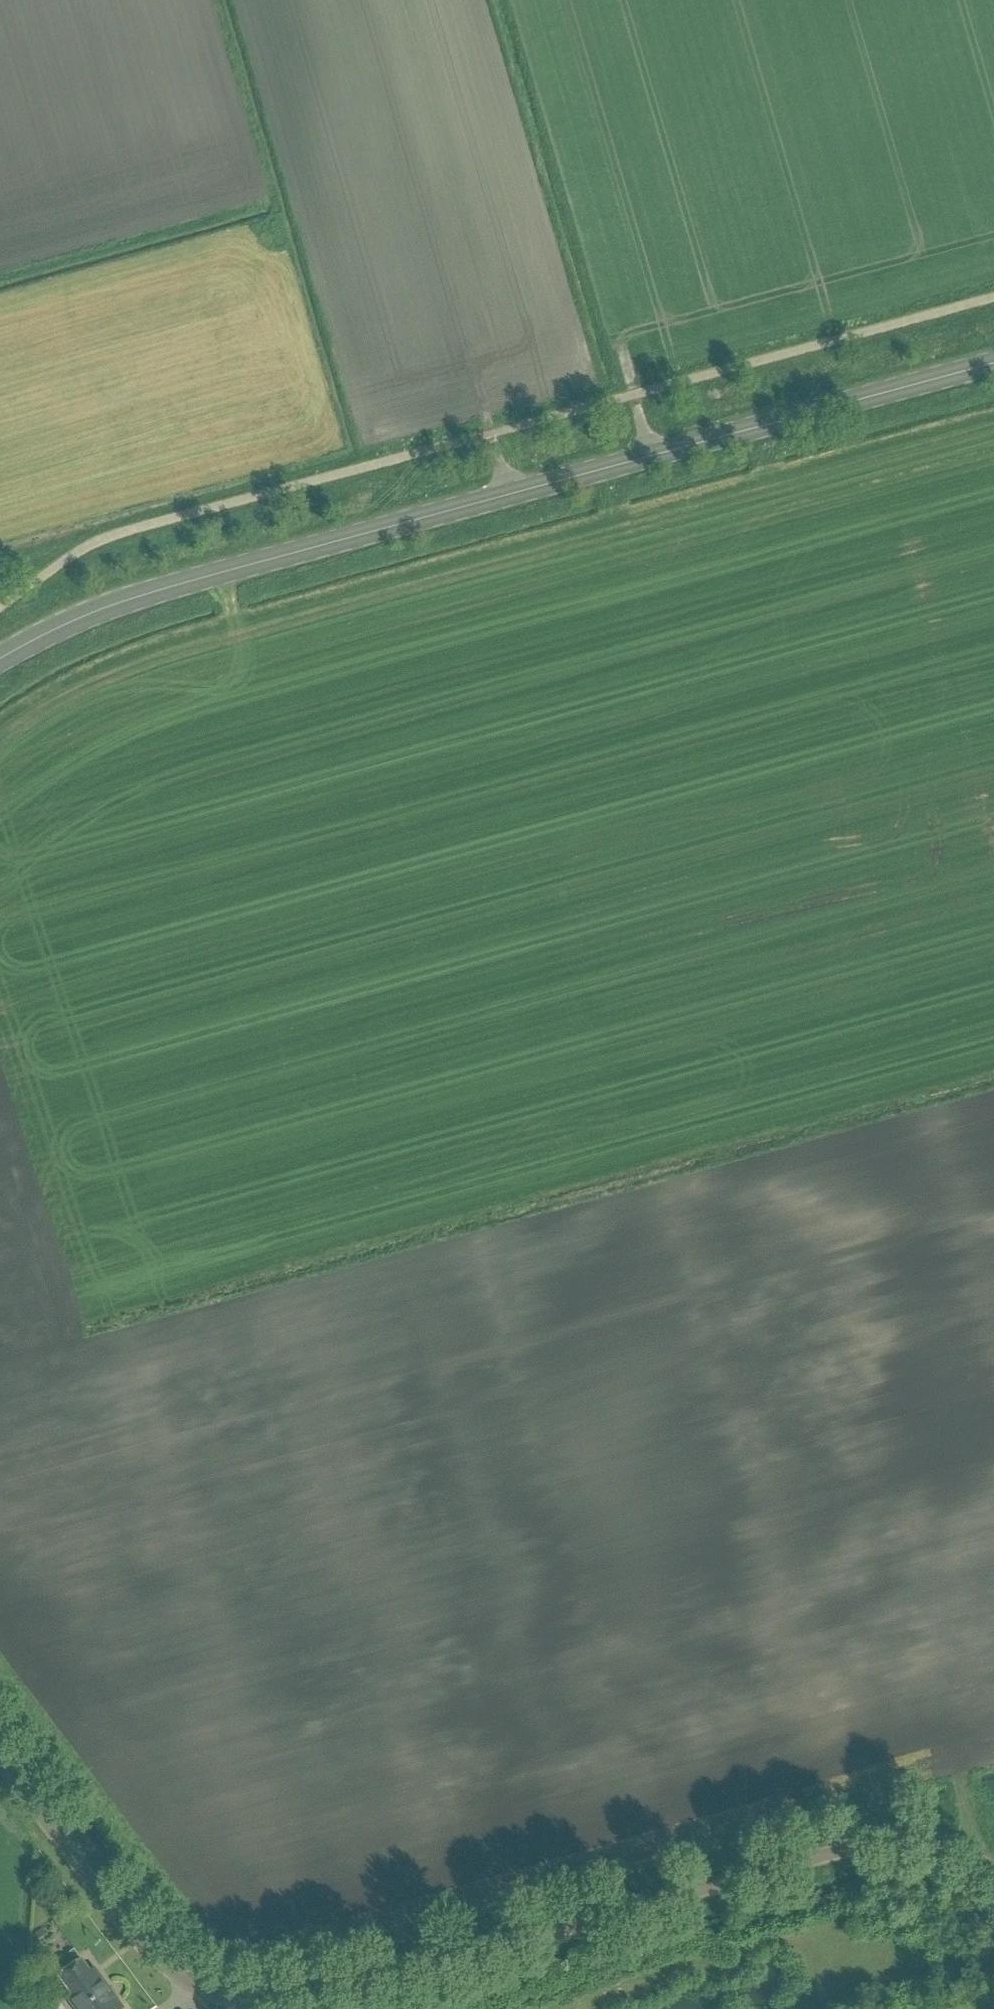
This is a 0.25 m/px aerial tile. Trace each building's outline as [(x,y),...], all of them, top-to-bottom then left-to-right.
[(72,1996),(67,1999),(74,2008),(124,2008),(100,1976),(95,1979),(81,1960),(58,1977),(72,1996)]
